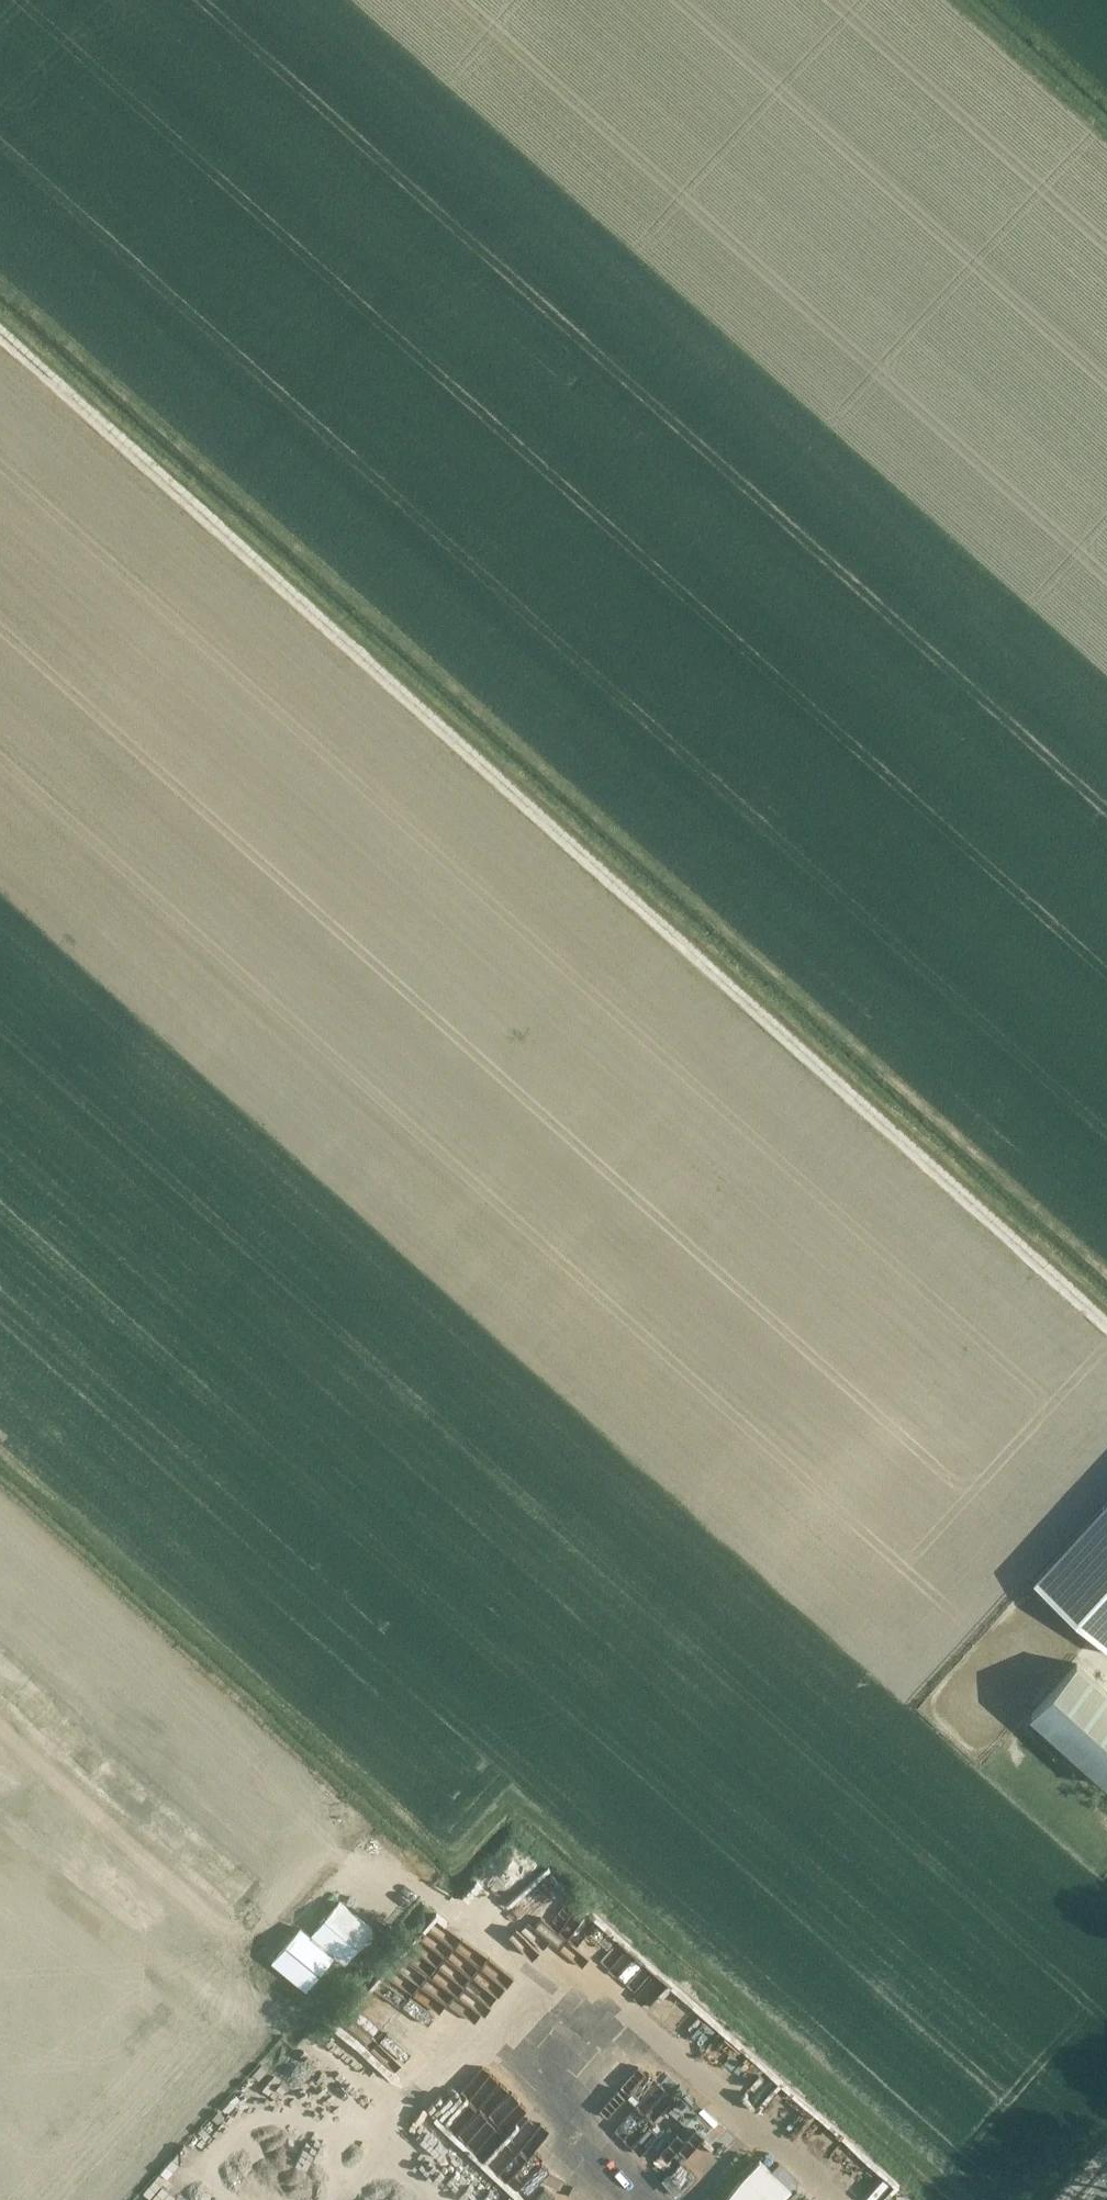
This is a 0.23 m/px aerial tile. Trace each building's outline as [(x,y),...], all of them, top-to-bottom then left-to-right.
[(1033,1582),(1106,1648),(1106,1499),(1033,1582)] [(1076,1664),(1033,1712),(1106,1777),(1106,1691),(1076,1664)] [(301,1927),(273,1961),(306,1989),(335,1954),(345,1962),(373,1928),(340,1900),(311,1935),(301,1927)]
